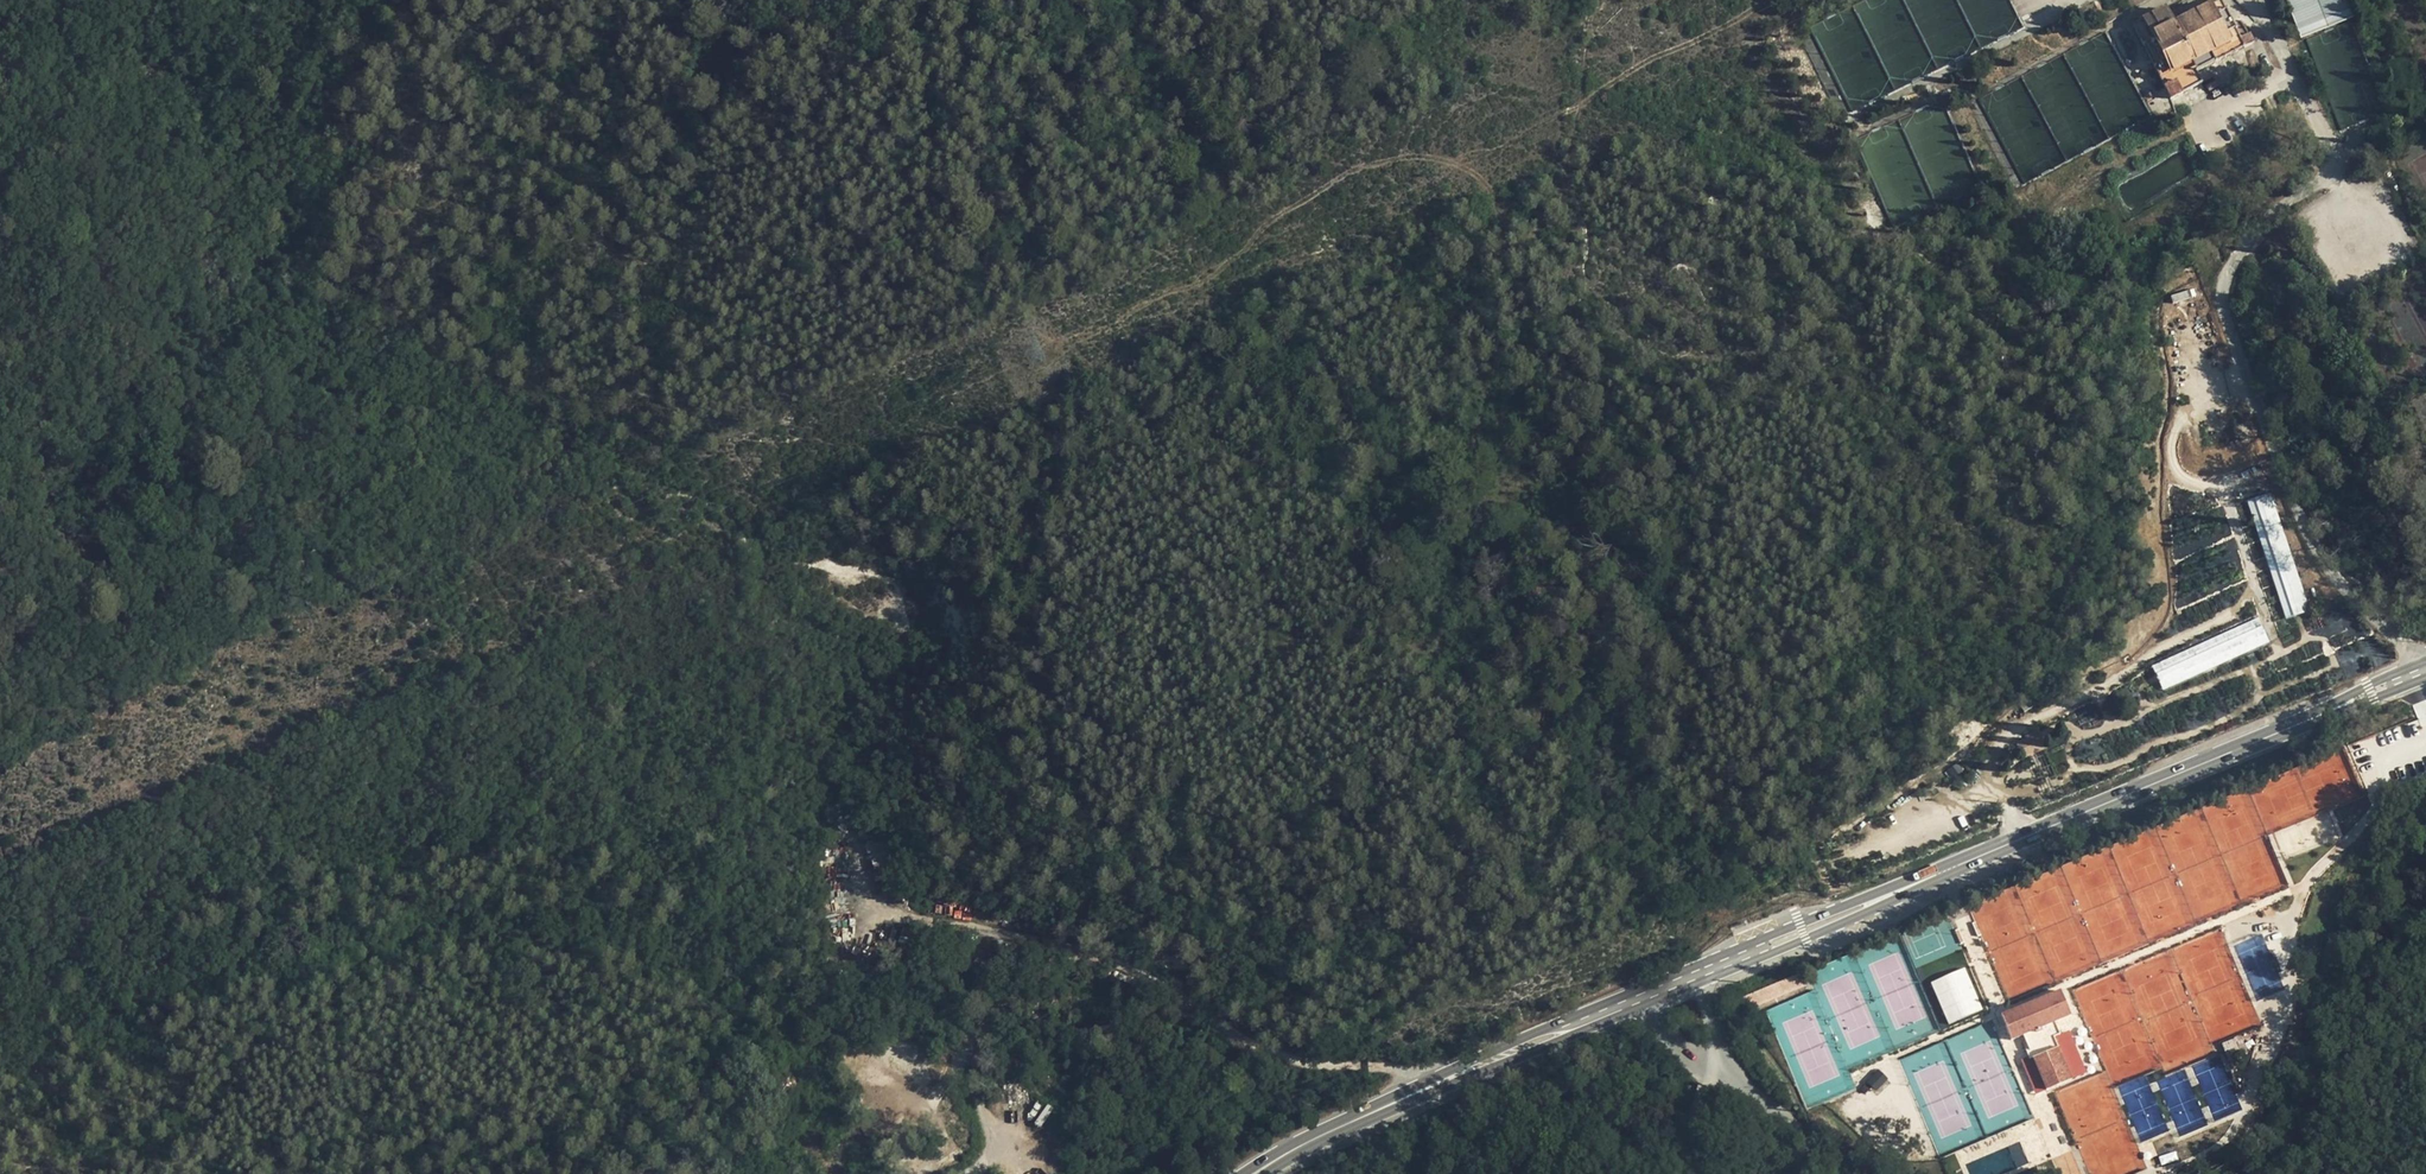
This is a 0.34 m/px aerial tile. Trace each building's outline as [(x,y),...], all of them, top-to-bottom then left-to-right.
[(1790,14),(1897,250),(2212,104),(2279,240),(2374,420),(2408,405),(2425,440),(2425,0),(1825,0),(1790,14)] [(2188,289),(2170,295),(2173,303),(2191,298),(2188,289)] [(2249,540),(2261,537),(2284,618),(2308,611),(2274,492),(2245,500),(2253,525),(2245,528),(2249,540)] [(1958,763),(1946,770),(1950,777),(1963,770),(1958,763)] [(2248,972),(2252,990),(2280,983),(2277,969),(2269,971),(2262,939),(2238,944),(2245,973),(2248,972)] [(1965,967),(1931,981),(1949,1023),(1983,1009),(1965,967)] [(2061,993),(2002,1018),(2012,1042),(2023,1037),(2031,1055),(2020,1060),(2034,1094),(2071,1079),(2053,1037),(2060,1034),(2056,1024),(2072,1017),(2061,993)] [(2220,1067),(2199,1073),(2210,1116),(2239,1109),(2232,1082),(2224,1084),(2220,1067)] [(1881,1069),(1866,1076),(1873,1091),(1888,1085),(1881,1069)]
